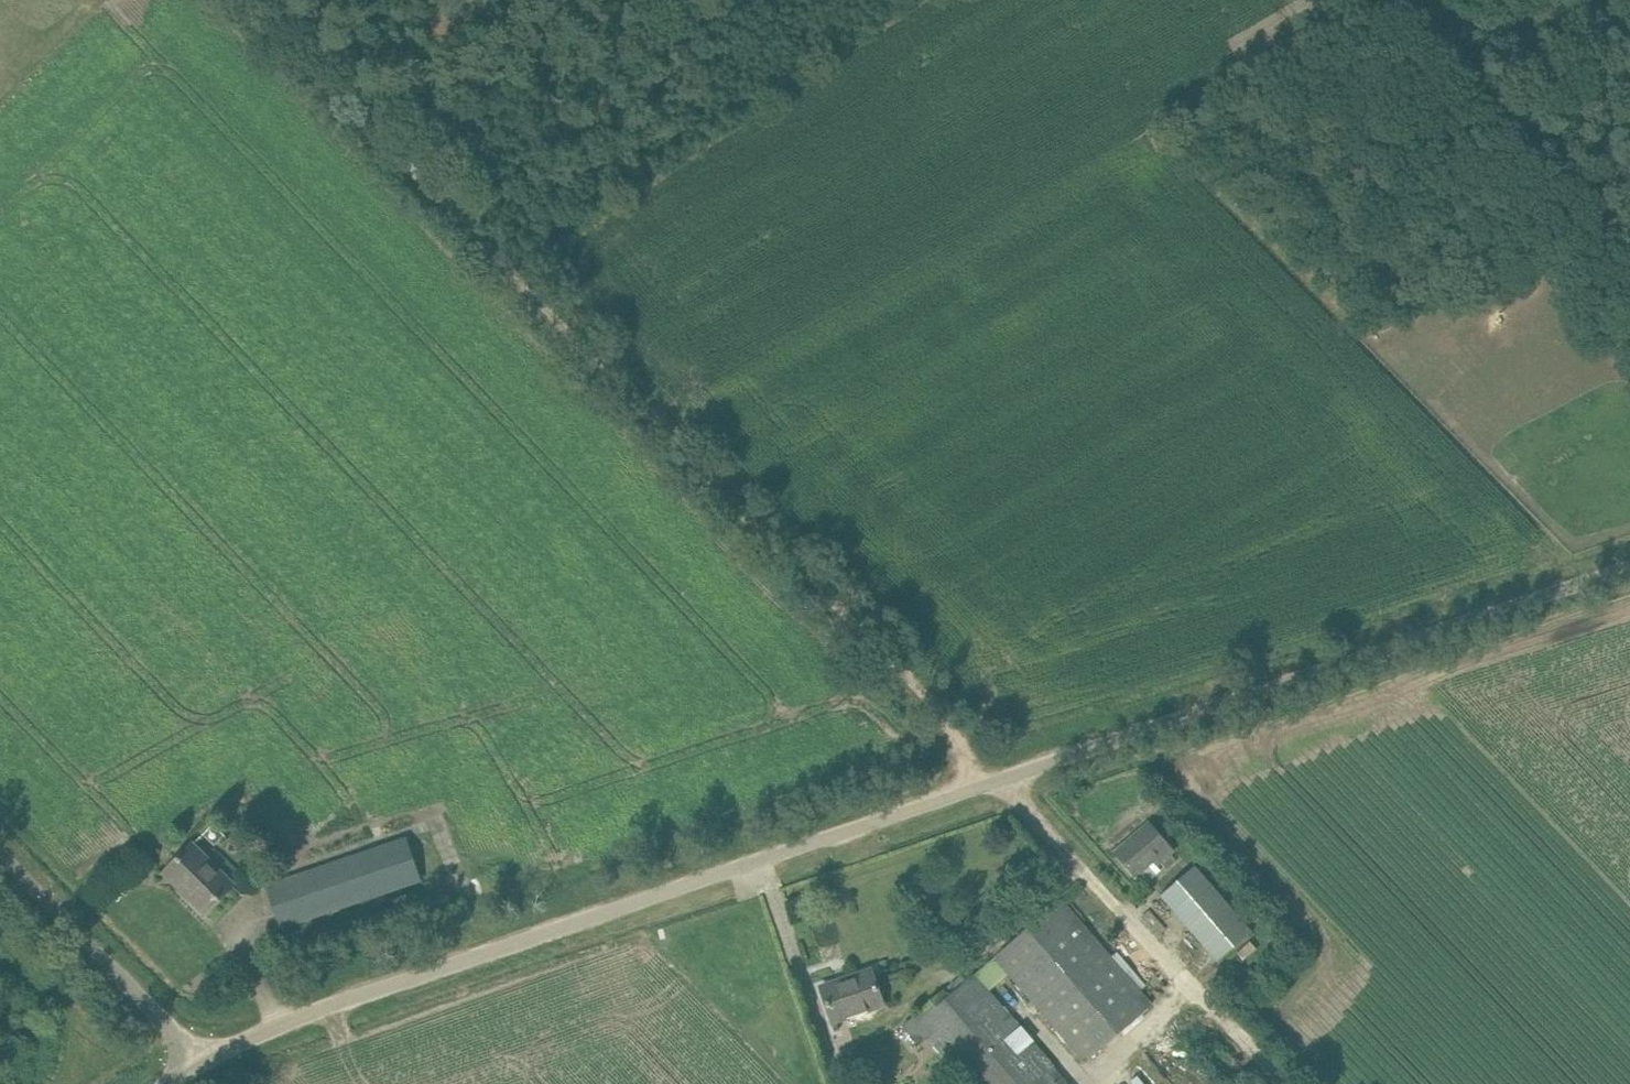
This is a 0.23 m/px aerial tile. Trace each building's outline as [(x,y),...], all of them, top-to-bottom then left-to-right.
[(1149,823),(1115,852),(1136,877),(1153,862),(1156,865),(1173,850),(1149,823)] [(420,880),(406,838),(268,885),(282,927),(420,880)] [(193,844),(165,872),(205,913),(233,885),(208,859),(193,844)] [(1158,899),(1216,966),(1252,935),(1194,868),(1158,899)] [(915,1015),(921,1021),(916,1025),(929,1039),(931,1041),(967,1083),(1070,1083),(997,997),(991,990),(1008,975),(1018,986),(1036,1007),(1085,1063),(1153,1002),(1145,993),(1090,932),(1076,916),(1062,899),(949,996),(944,990),(915,1015)] [(832,1021),(846,1017),(853,1040),(889,1029),(881,1005),(883,1005),(871,970),(821,987),(832,1021)]
